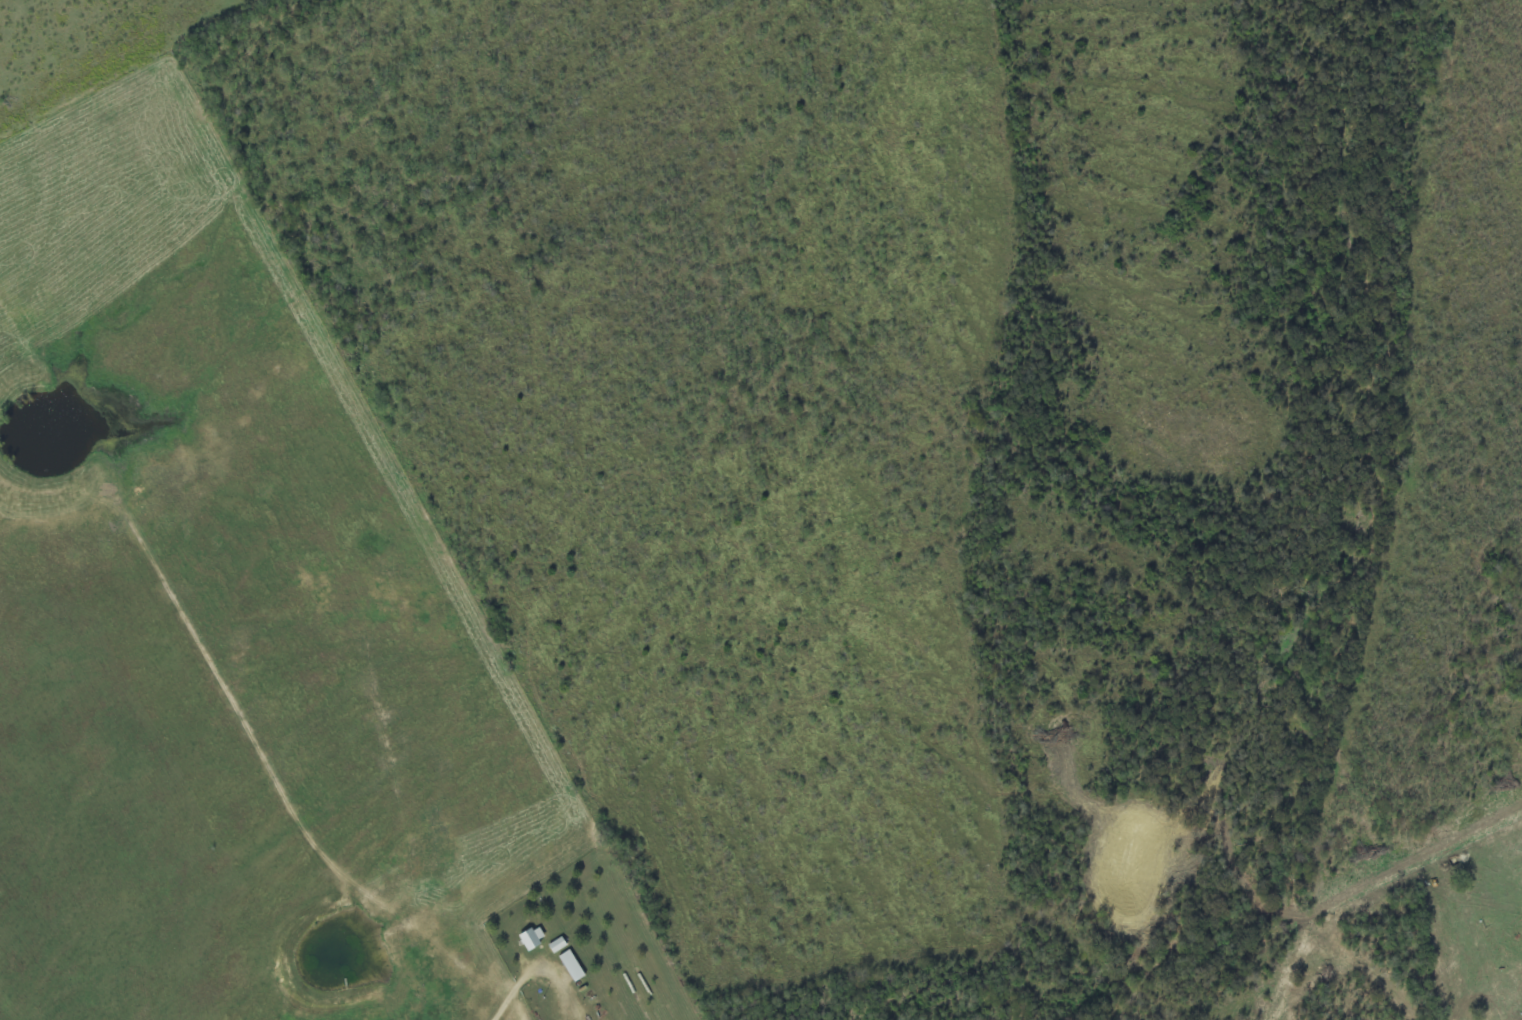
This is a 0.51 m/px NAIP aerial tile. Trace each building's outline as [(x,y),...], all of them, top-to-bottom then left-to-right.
[(527,951),(546,940),(539,927),(520,938),(527,951)]
